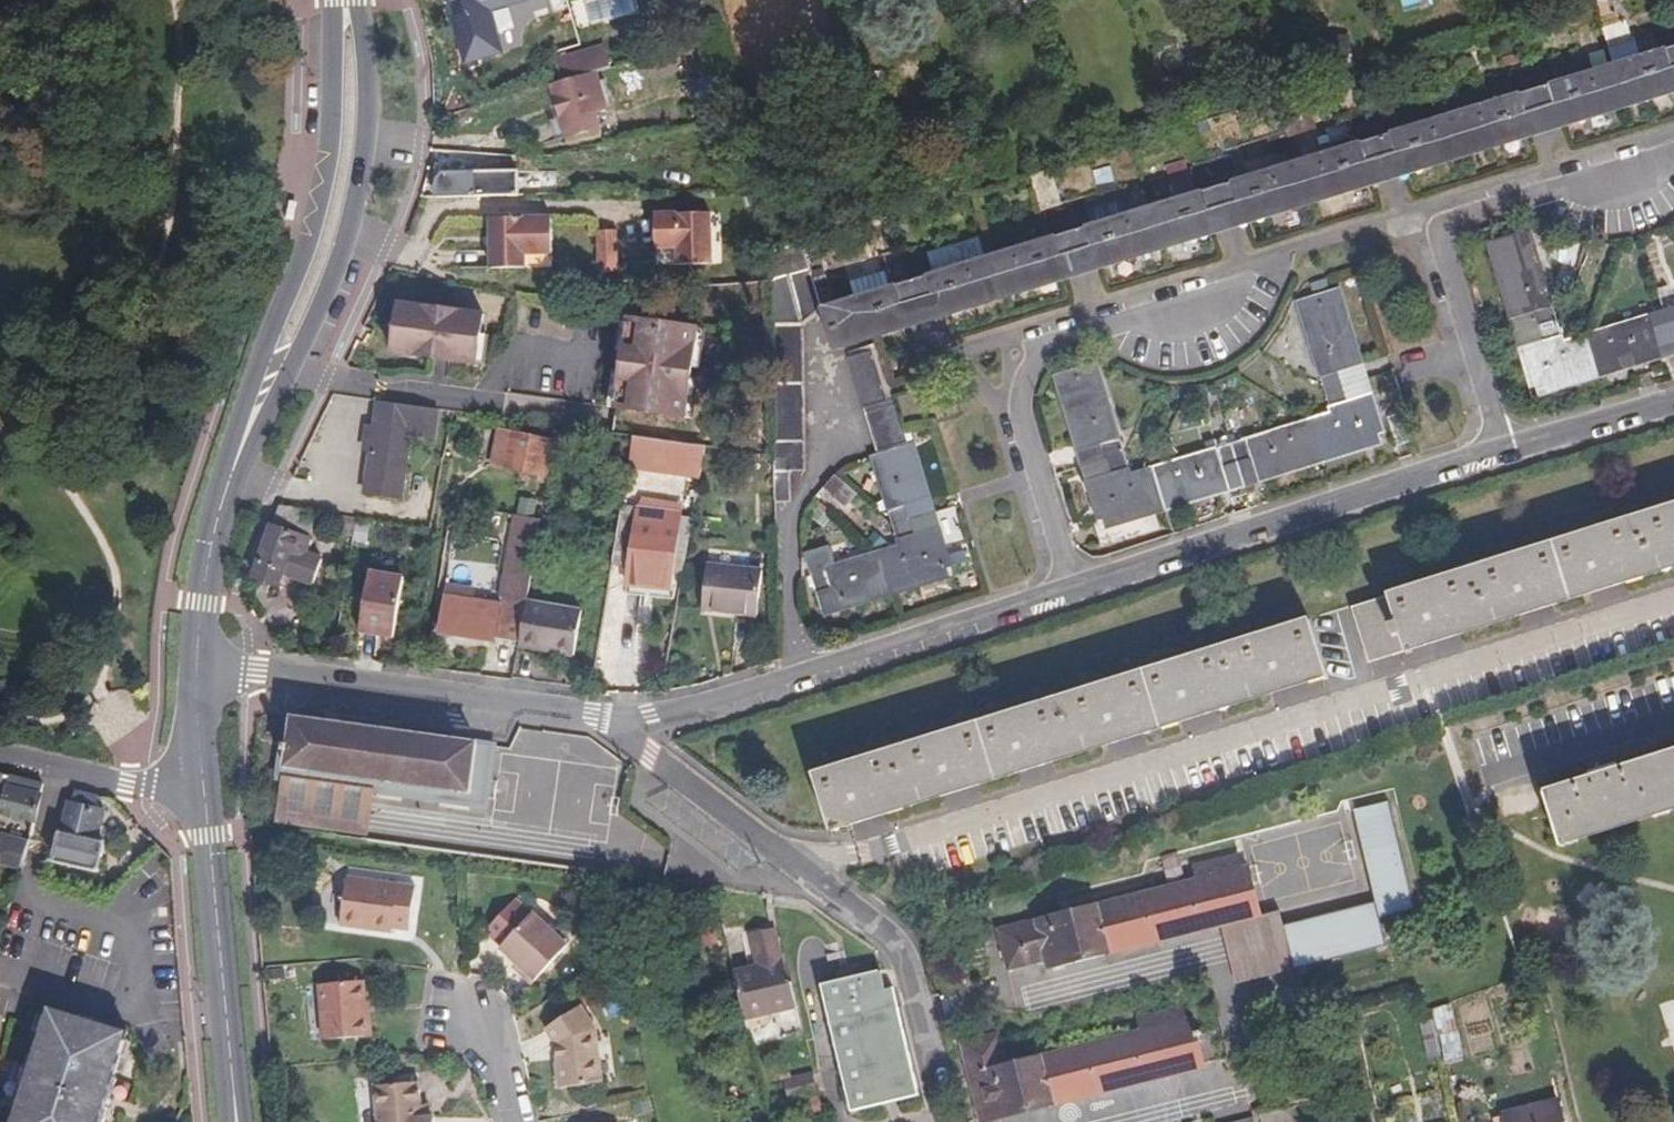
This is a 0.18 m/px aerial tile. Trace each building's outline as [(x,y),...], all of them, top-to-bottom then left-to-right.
[(834,9),(853,4),(851,0),(831,0),(834,9)] [(1428,8),(1426,0),(1402,0),(1405,14),(1428,8)] [(1601,51),(1592,23),(1574,28),(1583,57),(1601,51)] [(1673,88),(1673,68),(1673,69),(1668,50),(1659,53),(1670,89),(1673,88)] [(561,83),(596,74),(608,70),(603,51),(572,60),(573,64),(557,69),(561,83)] [(1568,120),(1670,89),(1659,53),(1558,84),(1568,120)] [(1517,55),(1500,60),(1503,69),(1519,65),(1517,55)] [(561,83),(551,86),(565,136),(599,127),(595,111),(604,108),(596,74),(561,83)] [(1227,83),(1207,90),(1214,114),(1234,108),(1227,83)] [(1524,133),(1568,120),(1558,84),(1549,86),(1554,105),(1527,113),(1523,94),(1514,97),(1524,133)] [(1554,105),(1549,86),(1523,94),(1527,113),(1554,105)] [(1397,133),(1408,169),(1524,133),(1514,97),(1397,133)] [(1284,121),(1290,139),(1319,129),(1313,111),(1284,121)] [(565,136),(560,121),(551,123),(556,144),(566,141),(565,136)] [(1355,146),(1366,182),(1408,169),(1397,133),(1387,136),(1393,155),(1368,162),(1362,143),(1355,146)] [(1393,155),(1387,136),(1362,143),(1368,162),(1393,155)] [(1239,181),(1250,217),(1366,182),(1355,146),(1289,166),(1284,151),(1234,167),(1239,181)] [(1093,225),(1104,261),(1206,230),(1195,195),(1185,161),(1177,163),(1179,173),(1170,176),(1177,200),(1093,225)] [(435,173),(435,200),(520,197),(519,171),(435,173)] [(1195,195),(1206,230),(1250,217),(1239,181),(1232,183),(1236,202),(1209,210),(1204,192),(1195,195)] [(1232,183),(1204,192),(1209,210),(1236,202),(1232,183)] [(713,215),(660,216),(661,251),(683,250),(684,267),(717,266),(716,232),(713,232),(713,215)] [(550,220),(489,221),(490,271),(523,270),(523,256),(551,256),(550,220)] [(1050,239),(1060,275),(1104,261),(1093,225),(1084,228),(1089,246),(1064,253),(1059,236),(1050,239)] [(1084,228),(1059,236),(1064,253),(1089,246),(1084,228)] [(1492,242),(1513,311),(1550,299),(1529,231),(1492,242)] [(620,234),(598,234),(599,275),(620,275),(620,234)] [(769,265),(771,281),(772,452),(774,505),(792,505),(791,455),(805,454),(803,325),(820,310),(831,344),(902,322),(891,287),(889,287),(884,273),(848,284),(852,299),(836,303),(815,237),(766,252),(769,265)] [(934,274),(945,310),(1060,275),(1050,239),(984,259),(978,239),(928,254),(934,274)] [(891,287),(902,322),(945,310),(934,274),(927,276),(932,294),(906,301),(900,283),(891,287)] [(927,276),(900,283),(906,301),(932,294),(927,276)] [(1321,371),(1357,360),(1335,290),(1299,301),(1321,371)] [(1513,311),(1526,354),(1563,343),(1560,334),(1542,340),(1534,315),(1553,309),(1550,299),(1513,311)] [(475,366),(482,317),(398,305),(391,353),(475,366)] [(1542,340),(1560,334),(1553,309),(1534,315),(1542,340)] [(1650,317),(1655,335),(1669,331),(1673,330),(1673,309),(1650,317)] [(1652,355),(1673,348),(1673,347),(1669,331),(1655,335),(1650,317),(1642,319),(1652,355)] [(684,418),(698,330),(629,319),(615,409),(684,418)] [(1647,356),(1652,355),(1642,319),(1563,343),(1526,354),(1537,390),(1629,362),(1634,377),(1651,371),(1647,356)] [(883,502),(920,490),(873,344),(846,353),(879,455),(869,458),(883,502)] [(1333,413),(1370,402),(1357,360),(1321,371),(1323,379),(1342,373),(1350,399),(1331,405),(1333,413)] [(1061,373),(1082,441),(1114,431),(1119,430),(1097,362),(1061,373)] [(1323,379),(1331,405),(1350,399),(1342,373),(1323,379)] [(432,435),(436,409),(378,400),(365,492),(398,496),(408,432),(432,435)] [(1239,462),(1244,480),(1381,437),(1370,402),(1333,413),(1238,442),(1234,444),(1221,448),(1226,466),(1239,462)] [(471,421),(458,419),(456,438),(468,440),(471,421)] [(508,466),(551,473),(556,440),(504,431),(501,451),(511,452),(508,466)] [(1083,465),(1089,463),(1107,457),(1111,470),(1129,465),(1121,439),(1117,440),(1114,431),(1082,441),(1085,450),(1079,452),(1083,465)] [(687,442),(635,435),(630,466),(684,472),(687,442)] [(1221,448),(1234,444),(1232,437),(1217,441),(1217,442),(1207,445),(1209,451),(1212,450),(1221,448)] [(1229,484),(1244,480),(1239,462),(1226,466),(1221,448),(1212,450),(1223,486),(1229,484)] [(1155,507),(1223,486),(1212,450),(1209,451),(1133,475),(1096,486),(1107,521),(1098,524),(1105,545),(1161,527),(1155,507)] [(499,464),(508,466),(511,452),(501,451),(499,464)] [(1089,463),(1096,486),(1133,475),(1129,465),(1111,470),(1107,457),(1089,463)] [(842,506),(853,494),(833,476),(821,489),(842,506)] [(1349,581),(1373,665),(1673,571),(1673,479),(1349,581)] [(1249,496),(1244,480),(1229,484),(1234,500),(1249,496)] [(894,536),(897,546),(934,534),(920,490),(883,502),(886,510),(902,505),(910,530),(894,536)] [(637,503),(680,509),(681,497),(643,493),(637,503)] [(625,500),(617,545),(631,548),(637,503),(625,500)] [(626,576),(672,583),(680,509),(637,503),(631,548),(626,576)] [(886,510),(894,536),(910,530),(902,505),(886,510)] [(299,540),(311,511),(284,507),(276,528),(277,529),(299,540)] [(822,530),(830,521),(817,509),(809,519),(822,530)] [(543,516),(521,513),(505,606),(478,601),(480,588),(450,583),(447,595),(441,629),(520,644),(520,643),(528,600),(543,516)] [(259,569),(256,579),(277,588),(283,577),(286,567),(298,573),(294,582),(311,589),(321,567),(308,561),(314,547),(299,540),(277,529),(262,564),(259,569)] [(934,534),(897,546),(825,569),(811,573),(816,590),(836,584),(842,603),(945,569),(934,534)] [(949,558),(952,568),(965,565),(961,554),(949,558)] [(807,562),(811,573),(825,569),(821,558),(807,562)] [(758,615),(763,573),(709,566),(704,609),(758,615)] [(286,567),(283,577),(294,582),(298,573),(286,567)] [(395,636),(404,576),(369,572),(361,631),(395,636)] [(836,584),(816,590),(822,609),(842,603),(836,584)] [(1332,677),(1307,594),(807,750),(833,832),(1332,677)] [(528,600),(520,643),(555,649),(556,653),(575,656),(583,611),(528,600)] [(494,744),(294,717),(287,777),(487,806),(494,744)] [(287,777),(290,755),(279,753),(276,784),(281,784),(276,826),(371,840),(376,798),(490,812),(498,745),(494,744),(487,806),(287,777)] [(1547,796),(1564,848),(1673,813),(1673,755),(1547,796)] [(0,777),(0,812),(36,821),(45,788),(0,777)] [(95,811),(98,801),(77,796),(74,807),(65,805),(53,862),(97,874),(103,845),(95,844),(102,813),(95,811)] [(1374,912),(1377,923),(1414,914),(1388,810),(1352,818),(1374,912)] [(30,846),(0,837),(0,870),(20,876),(30,846)] [(1167,877),(1184,873),(1180,853),(1163,856),(1167,877)] [(1196,884),(999,932),(1008,972),(1044,964),(1047,973),(1219,932),(1259,922),(1246,871),(1240,873),(1237,860),(1193,871),(1196,884)] [(418,888),(350,878),(342,927),(395,934),(395,929),(412,931),(418,888)] [(1384,953),(1377,923),(1374,912),(1283,934),(1293,975),(1384,953)] [(530,915),(499,948),(519,968),(516,971),(530,984),(565,947),(530,915)] [(1279,917),(1259,922),(1219,932),(1233,989),(1293,975),(1283,934),(1279,917)] [(795,1008),(790,985),(787,986),(773,931),(752,936),(759,966),(731,973),(743,1021),(795,1008)] [(692,951),(686,934),(677,937),(681,951),(692,951)] [(610,963),(600,971),(609,982),(619,975),(610,963)] [(286,971),(268,972),(269,983),(287,980),(286,971)] [(875,995),(885,992),(880,972),(871,974),(875,995)] [(892,990),(885,992),(875,995),(871,974),(820,986),(851,1114),(917,1097),(892,990)] [(374,1036),(371,1000),(367,999),(365,981),(321,986),(327,1041),(374,1036)] [(1661,1000),(1673,1045),(1673,996),(1661,1000)] [(1438,1015),(1448,1057),(1468,1051),(1456,1000),(1436,1006),(1438,1015)] [(588,1038),(592,1037),(591,1029),(578,1007),(543,1030),(551,1045),(553,1065),(551,1065),(555,1090),(594,1085),(588,1038)] [(51,1008),(36,1052),(34,1052),(19,1095),(22,1096),(13,1121),(102,1121),(117,1080),(114,1079),(129,1033),(102,1024),(103,1022),(75,1013),(75,1015),(51,1008)] [(963,1050),(981,1121),(1004,1121),(1203,1072),(1202,1070),(1220,1065),(1213,1037),(1196,1041),(1192,1024),(1183,1026),(1180,1013),(1138,1023),(1141,1036),(1004,1070),(997,1041),(963,1050)] [(1437,1056),(1448,1057),(1438,1015),(1428,1018),(1437,1056)] [(598,1085),(592,1037),(588,1038),(594,1085),(598,1085)] [(816,1095),(811,1073),(781,1081),(787,1104),(816,1095)] [(423,1081),(378,1085),(382,1121),(437,1121),(435,1102),(426,1104),(423,1081)] [(1507,1114),(1509,1121),(1565,1121),(1560,1101),(1507,1114)] [(649,1112),(646,1102),(631,1107),(634,1117),(649,1112)] [(813,1121),(822,1119),(818,1104),(809,1104),(813,1121)] [(1262,1118),(1263,1121),(1294,1121),(1291,1110),(1262,1118)]
